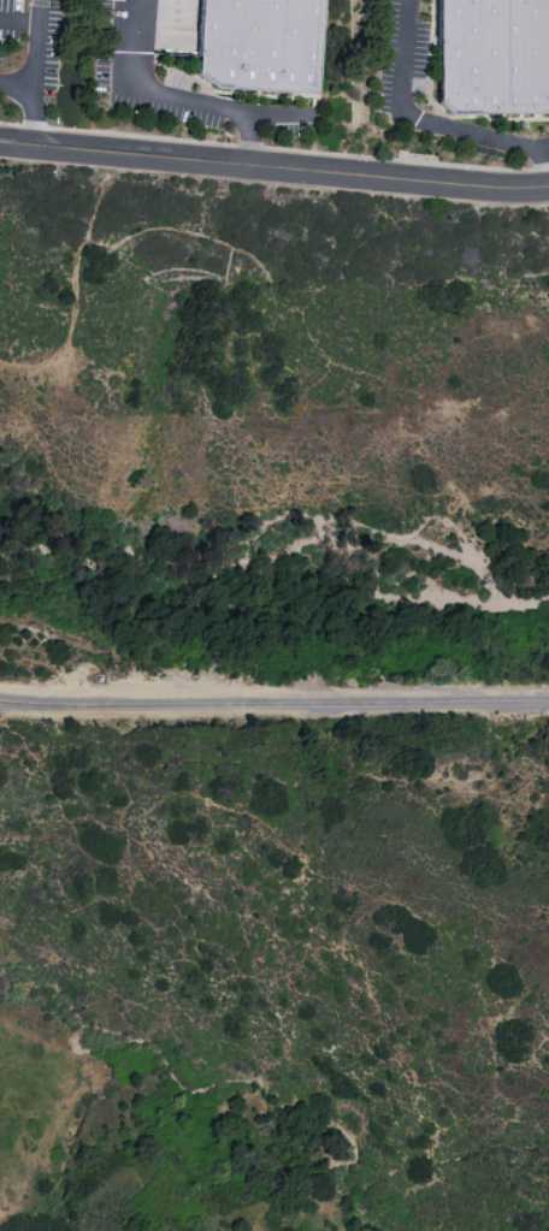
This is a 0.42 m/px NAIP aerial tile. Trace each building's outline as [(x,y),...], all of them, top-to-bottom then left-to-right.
[(202,82),(208,0),(332,0),(325,102),(224,96),(202,82)] [(454,5),(454,0),(548,0),(548,123),(456,124),(441,108),(443,5),(454,5)]
